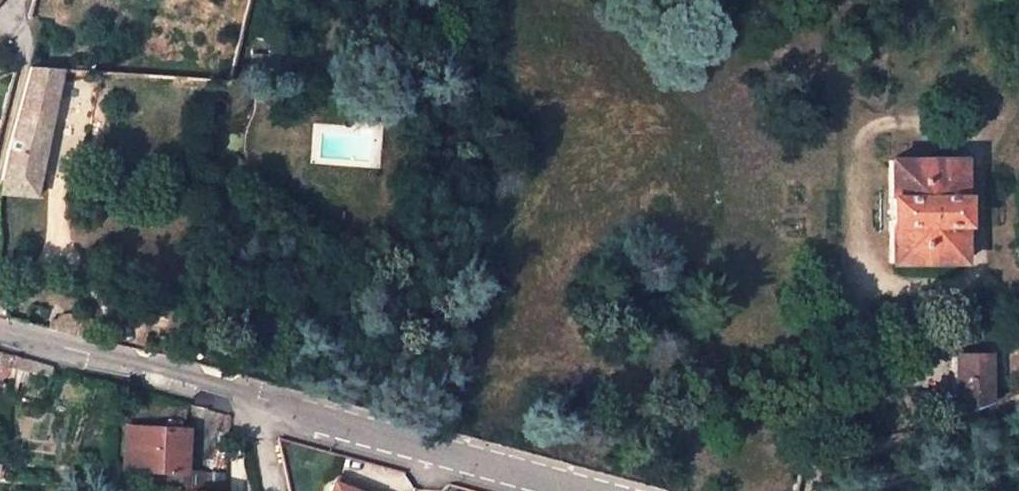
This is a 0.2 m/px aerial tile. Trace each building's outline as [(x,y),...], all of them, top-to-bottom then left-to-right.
[(10,145),(0,188),(0,195),(35,200),(63,68),(31,65),(23,94),(10,145)] [(961,147),(889,149),(890,252),(962,252),(961,147)] [(989,341),(986,342),(953,343),(953,406),(960,404),(989,392),(989,341)] [(50,376),(53,366),(15,356),(12,366),(50,376)] [(122,469),(132,470),(133,427),(122,426),(122,469)] [(133,427),(132,470),(181,472),(183,429),(133,427)]
